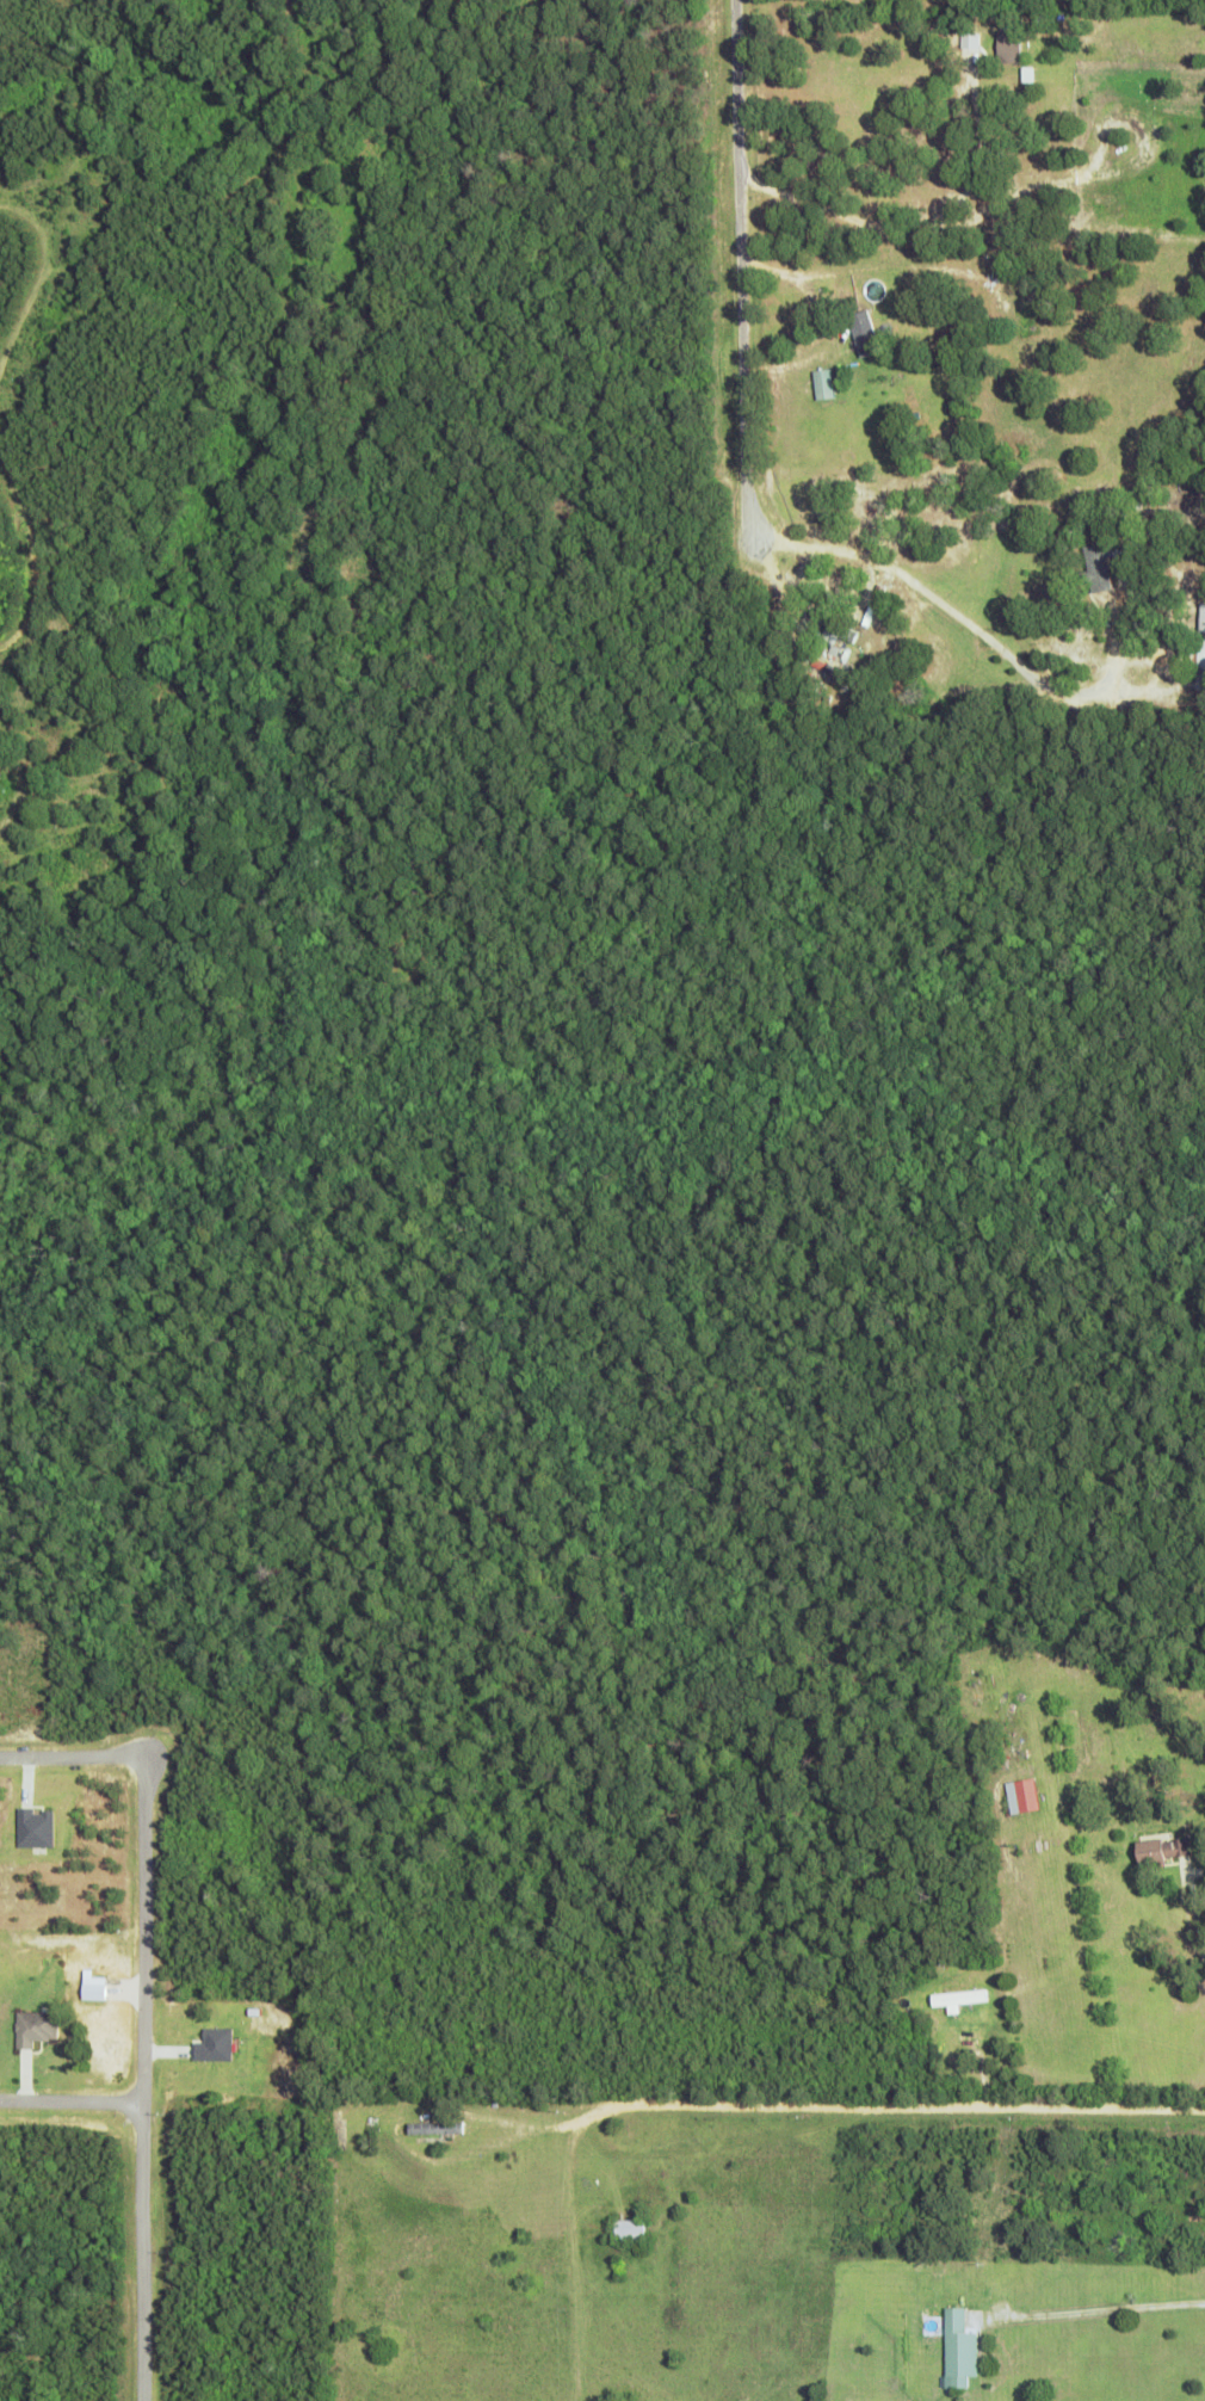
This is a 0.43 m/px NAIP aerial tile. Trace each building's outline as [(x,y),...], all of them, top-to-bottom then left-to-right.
[(1018,37),(1006,37),(1006,29),(996,29),(995,62),(1018,63),(1018,37)] [(856,358),(876,353),(865,310),(845,315),(856,358)] [(810,370),(812,400),(830,399),(828,369),(810,370)] [(1084,545),(1086,592),(1105,591),(1103,544),(1084,545)] [(1198,603),(1197,660),(1204,660),(1204,603),(1198,603)] [(1003,1783),(1010,1815),(1038,1809),(1032,1777),(1003,1783)] [(16,1848),(52,1847),(51,1812),(31,1812),(31,1809),(16,1809),(16,1848)] [(1135,1841),(1137,1863),(1190,1857),(1188,1838),(1163,1841),(1163,1838),(1135,1841)] [(931,2008),(987,2001),(985,1988),(930,1995),(931,2008)] [(56,2012),(16,2011),(15,2049),(32,2049),(33,2040),(56,2041),(56,2012)] [(191,2040),(191,2061),(231,2061),(230,2028),(201,2028),(201,2040),(191,2040)] [(407,2123),(408,2135),(463,2133),(463,2121),(407,2123)] [(613,2220),(614,2240),(643,2240),(643,2219),(613,2220)] [(976,2333),(965,2333),(965,2308),(944,2308),(945,2388),(968,2388),(967,2377),(977,2377),(976,2333)]
